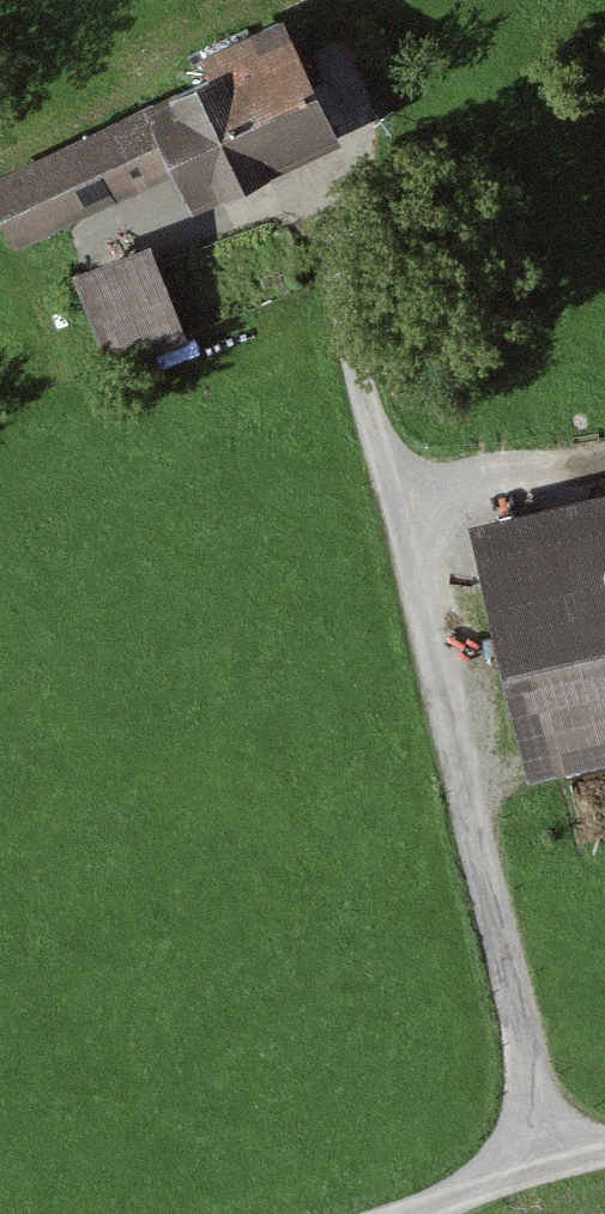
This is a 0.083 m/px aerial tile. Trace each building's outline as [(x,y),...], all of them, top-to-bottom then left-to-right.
[(200,71),(143,97),(176,169),(194,206),(345,136),(285,8),(191,52),(200,71)] [(143,97),(0,163),(0,219),(12,244),(176,169),(143,97)] [(151,239),(82,264),(117,361),(186,336),(151,239)] [(453,520),(507,763),(604,742),(604,487),(453,520)]
